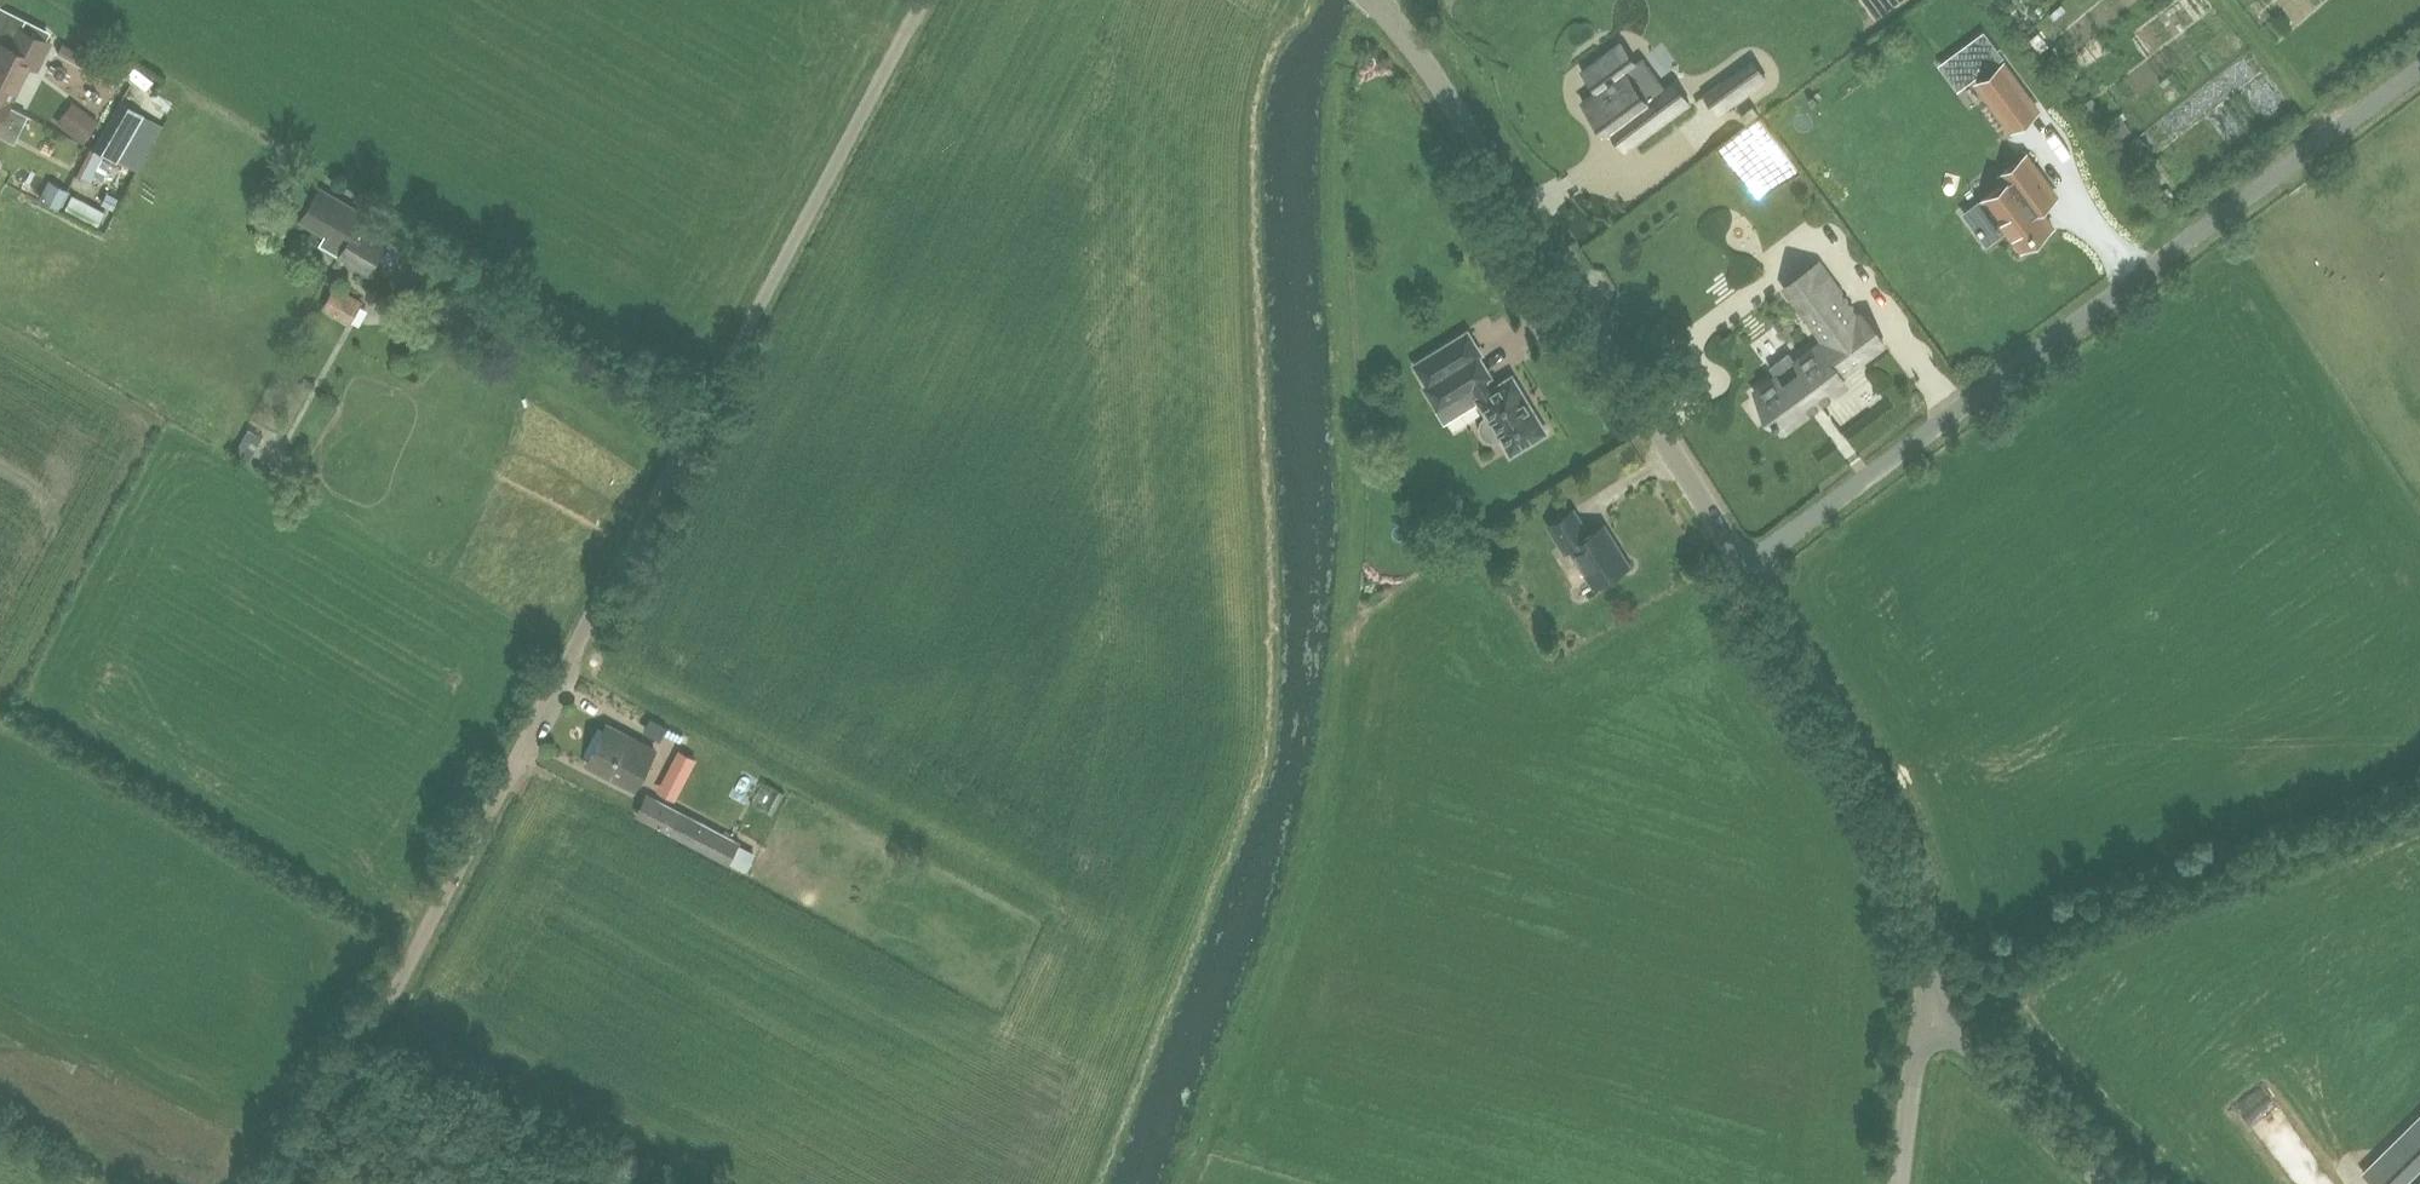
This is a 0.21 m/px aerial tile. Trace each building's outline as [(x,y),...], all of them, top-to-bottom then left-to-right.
[(26,65),(35,70),(49,43),(40,38),(45,28),(25,18),(9,48),(0,43),(0,116),(26,65)] [(1596,89),(1582,100),(1606,132),(1631,113),(1646,133),(1690,101),(1674,80),(1665,87),(1647,101),(1624,71),(1636,62),(1621,41),(1582,70),(1596,89)] [(115,83),(120,74),(63,42),(57,51),(115,83)] [(1719,114),(1768,78),(1753,57),(1703,93),(1719,114)] [(2018,110),(2031,101),(2003,63),(1977,82),(2000,112),(2013,103),(2018,110)] [(117,105),(92,148),(102,153),(115,161),(140,119),(117,105)] [(80,106),(64,128),(83,142),(99,120),(80,106)] [(142,137),(132,160),(147,167),(158,145),(142,137)] [(102,153),(92,148),(89,147),(76,174),(89,181),(102,153)] [(2056,195),(2044,179),(2026,154),(2000,174),(2006,182),(1984,198),(2021,248),(2052,225),(2039,208),(2056,195)] [(132,189),(135,168),(122,166),(119,187),(132,189)] [(48,181),(39,198),(59,209),(68,191),(48,181)] [(369,272),(387,241),(365,228),(371,218),(319,188),(301,218),(326,232),(320,243),(369,272)] [(113,209),(119,198),(107,192),(101,203),(113,209)] [(1817,401),(1822,398),(1824,400),(1831,394),(1830,392),(1845,381),(1840,375),(1884,342),(1881,337),(1865,316),(1861,311),(1858,314),(1855,311),(1852,313),(1849,309),(1852,306),(1849,303),(1846,305),(1843,301),(1846,299),(1844,296),(1841,298),(1838,294),(1841,292),(1818,261),(1785,285),(1826,341),(1819,346),(1812,351),(1798,362),(1789,350),(1769,365),(1778,377),(1757,392),(1774,415),(1772,417),(1775,421),(1777,419),(1783,427),(1810,407),(1811,409),(1819,404),(1817,401)] [(336,286),(323,309),(348,323),(362,300),(336,286)] [(1476,397),(1486,413),(1480,419),(1478,427),(1480,434),(1486,440),(1493,441),(1502,439),(1510,453),(1546,431),(1532,407),(1531,407),(1525,398),(1526,397),(1512,375),(1491,388),(1485,379),(1491,376),(1478,355),(1483,352),(1468,329),(1412,363),(1426,385),(1423,386),(1437,408),(1473,386),(1478,396),(1476,397)] [(248,427),(234,453),(249,461),(263,436),(248,427)] [(1588,533),(1573,509),(1549,524),(1565,549),(1570,546),(1595,585),(1628,565),(1603,524),(1588,533)] [(634,788),(655,749),(607,724),(586,763),(634,788)] [(697,758),(678,749),(656,789),(675,799),(697,758)] [(728,861),(738,841),(648,794),(638,814),(728,861)] [(2281,1087),(2250,1106),(2297,1183),(2323,1183),(2336,1177),(2281,1087)] [(2362,1170),(2376,1183),(2394,1183),(2419,1158),(2419,1113),(2362,1170)]
